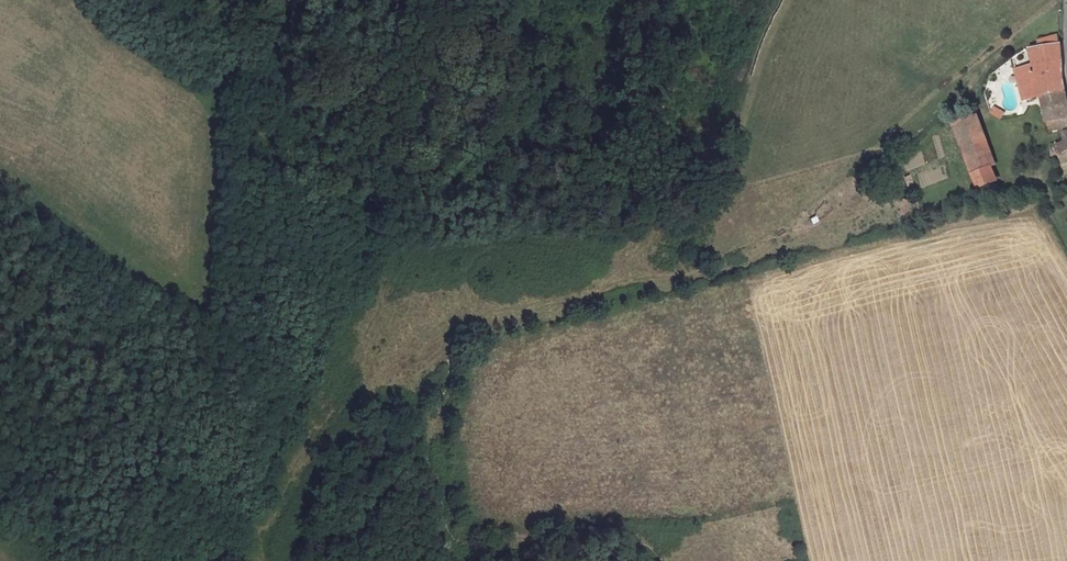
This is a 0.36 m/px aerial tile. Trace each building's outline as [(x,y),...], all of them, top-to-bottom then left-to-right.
[(1041,92),(1064,84),(1064,77),(1063,53),(1064,38),(1060,39),(1058,29),(1040,34),(1042,42),(1032,44),(1035,63),(1018,66),(1025,98),(1041,92)] [(1041,92),(1043,105),(1066,97),(1066,94),(1064,84),(1041,92)] [(1043,105),(1047,125),(1065,119),(1066,126),(1066,97),(1043,105)] [(1007,112),(997,108),(994,115),(1004,119),(1007,112)] [(958,121),(979,169),(998,161),(1004,159),(984,111),(958,121)] [(1060,129),(1063,138),(1049,143),(1052,148),(1049,149),(1053,159),(1060,156),(1062,160),(1066,157),(1066,127),(1060,129)] [(1005,176),(998,161),(979,169),(985,185),(1005,176)] [(915,190),(924,185),(915,165),(906,170),(915,190)]
